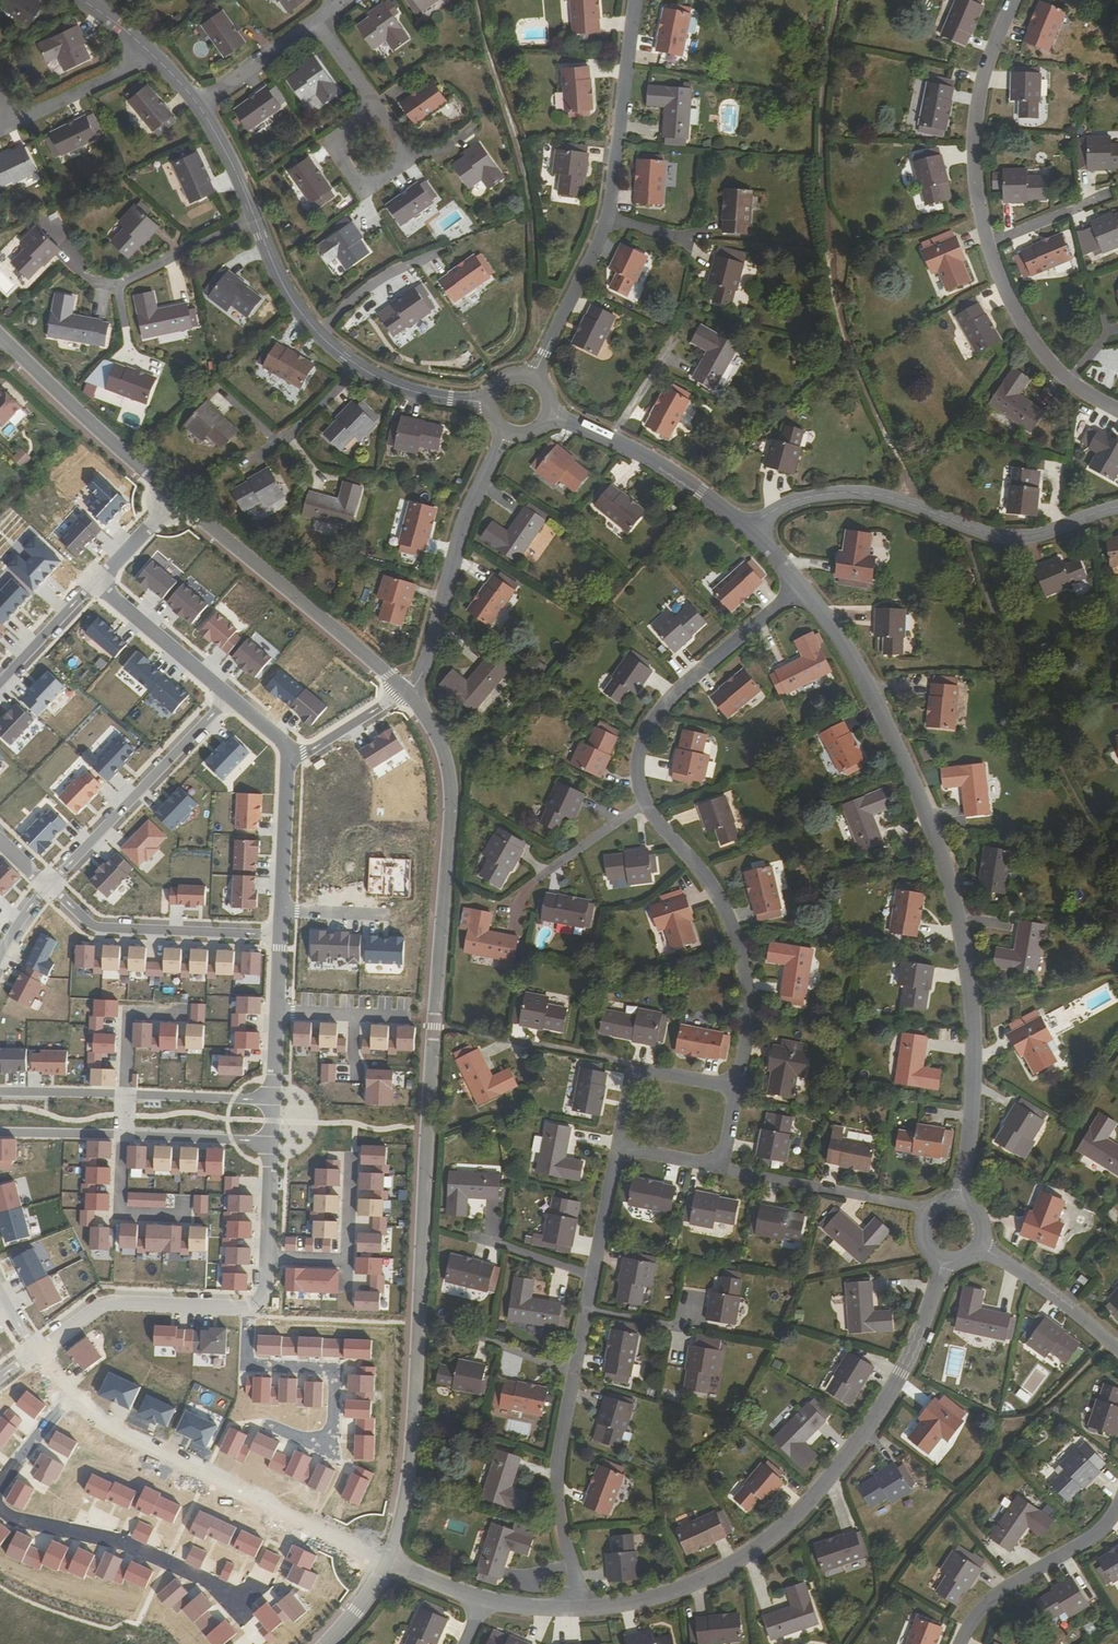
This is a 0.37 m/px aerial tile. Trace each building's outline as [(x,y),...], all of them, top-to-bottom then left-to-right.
[(27,25),(40,5),(33,0),(0,0),(0,7),(27,25)] [(289,11),(304,0),(281,0),(289,11)] [(419,5),(422,10),(424,12),(440,0),(408,0),(415,9),(419,5)] [(572,31),(597,27),(593,0),(568,0),(572,31)] [(942,35),(966,45),(982,6),(968,0),(957,0),(942,35)] [(1041,2),(1025,41),(1049,51),(1065,12),(1041,2)] [(358,27),(374,50),(387,41),(394,50),(410,39),(393,16),(397,13),(389,3),(385,6),(384,4),(369,15),(371,18),(358,27)] [(671,10),(666,9),(661,8),(656,32),(661,33),(656,55),(680,60),(685,38),(692,39),(697,16),(687,13),(681,12),(682,6),(672,4),(671,10)] [(208,21),(204,23),(202,25),(225,57),(246,42),(223,10),(219,13),(215,7),(204,15),(208,21)] [(85,43),(76,26),(75,27),(72,29),(69,23),(62,26),(64,32),(38,44),(46,62),(57,57),(63,70),(88,58),(81,45),(85,43)] [(319,95),(326,104),(342,92),(316,58),(300,69),(302,72),(290,80),(307,103),(319,95)] [(564,69),(568,111),(570,111),(574,111),(575,117),(590,117),(589,110),(593,110),(591,67),(564,69)] [(1022,68),(1022,73),(1017,72),(1013,72),(1012,100),(1020,100),(1020,117),(1039,118),(1040,101),(1041,101),(1042,75),(1040,75),(1036,75),(1036,69),(1022,68)] [(402,104),(417,124),(448,101),(434,81),(402,104)] [(135,94),(131,98),(128,101),(153,130),(171,114),(146,85),(145,86),(142,89),(137,83),(131,89),(135,94)] [(929,84),(920,126),(946,131),(954,89),(929,84)] [(687,140),(691,90),(684,89),(648,87),(647,106),(665,107),(663,138),(665,138),(669,139),(669,144),(680,145),(680,139),(686,140),(687,140)] [(236,110),(251,130),(282,108),(281,106),(283,104),(276,94),(274,96),(268,88),(236,110)] [(131,89),(126,92),(131,98),(135,94),(131,89)] [(62,153),(96,137),(95,135),(94,132),(101,129),(95,119),(88,122),(86,118),(85,116),(52,132),(53,134),(55,138),(50,140),(57,154),(62,152),(62,153)] [(1111,146),(1110,138),(1088,139),(1088,171),(1111,170),(1111,169),(1117,169),(1117,145),(1111,146)] [(464,154),(467,157),(455,166),(472,189),(483,181),(490,190),(506,178),(481,142),(464,154)] [(586,177),(589,154),(587,154),(572,153),(573,145),(560,144),(559,151),(557,151),(554,173),(562,174),(559,194),(583,197),(585,177),(586,177)] [(573,145),(572,153),(587,154),(588,147),(573,145)] [(0,161),(0,183),(1,185),(14,179),(15,182),(37,171),(25,146),(3,157),(4,159),(0,161)] [(942,155),(941,155),(937,156),(935,149),(927,152),(927,154),(915,157),(917,164),(914,164),(921,189),(922,189),(926,205),(945,200),(941,184),(949,182),(942,155)] [(173,164),(191,203),(215,192),(197,153),(173,164)] [(327,193),(331,190),(333,189),(311,159),(291,172),(313,203),(321,197),(324,201),(330,196),(327,193)] [(640,161),(637,203),(663,205),(665,163),(640,161)] [(1004,170),(1004,174),(1004,178),(998,179),(999,190),(1004,190),(1005,203),(1028,202),(1028,200),(1047,200),(1047,177),(1027,177),(1027,170),(1004,170)] [(432,199),(437,196),(431,187),(426,191),(423,186),(421,183),(401,197),(402,200),(391,208),(404,226),(415,219),(417,220),(437,206),(436,204),(432,199)] [(423,186),(426,191),(431,187),(428,183),(423,186)] [(749,235),(753,192),(727,190),(724,233),(749,235)] [(126,227),(112,242),(129,258),(143,243),(144,244),(159,228),(136,206),(120,222),(126,227)] [(1087,255),(1105,248),(1107,252),(1117,247),(1117,213),(1113,215),(1112,214),(1091,223),(1093,229),(1079,235),(1087,255)] [(315,247),(327,262),(336,255),(345,268),(368,251),(359,239),(362,237),(351,222),(349,223),(347,219),(337,226),(339,230),(315,247)] [(26,249),(12,263),(29,280),(43,265),(44,266),(60,249),(37,227),(21,243),(26,249)] [(1024,275),(1031,272),(1032,275),(1072,259),(1061,235),(1022,251),(1027,262),(1020,266),(1024,275)] [(924,251),(932,274),(940,271),(948,291),(970,282),(963,262),(967,260),(958,238),(924,251)] [(628,297),(635,282),(636,282),(647,260),(634,253),(635,251),(622,245),(610,270),(618,274),(611,289),(628,297)] [(723,258),(726,250),(719,248),(717,257),(723,258)] [(736,290),(738,291),(744,267),(740,265),(743,255),(726,250),(723,258),(717,257),(710,284),(718,286),(713,302),(732,307),(736,290)] [(480,264),(486,260),(483,256),(477,259),(480,264)] [(455,303),(490,279),(490,278),(487,274),(493,270),(486,260),(480,264),(477,259),(476,257),(441,282),(455,303)] [(207,289),(213,294),(210,297),(209,298),(227,312),(232,306),(248,319),(262,300),(246,288),(247,287),(229,273),(228,274),(225,278),(220,273),(207,289)] [(409,327),(409,328),(430,314),(428,311),(434,306),(427,297),(429,296),(424,288),(418,292),(416,289),(415,288),(379,313),(384,320),(383,321),(394,336),(409,327)] [(190,319),(189,314),(187,304),(157,311),(153,293),(134,297),(144,339),(192,328),(192,326),(195,325),(194,318),(190,319)] [(100,334),(101,328),(103,321),(72,316),(75,298),(57,295),(49,337),(98,345),(99,343),(105,344),(106,335),(100,334)] [(957,317),(978,354),(1000,341),(980,305),(957,317)] [(597,356),(615,318),(592,307),(573,345),(597,356)] [(708,352),(693,379),(715,391),(739,347),(701,326),(692,343),(708,352)] [(278,345),(276,348),(274,351),(268,348),(262,360),(268,363),(265,367),(302,389),(315,366),(278,345)] [(115,364),(106,388),(146,403),(155,379),(115,364)] [(1030,432),(1044,412),(1019,395),(1014,392),(1018,386),(1023,389),(1029,379),(1013,369),(990,404),(1030,432)] [(1113,385),(1113,375),(1097,375),(1097,385),(1113,385)] [(1014,392),(1019,395),(1023,389),(1018,386),(1014,392)] [(670,439),(690,402),(688,401),(685,399),(688,393),(677,387),(674,393),(671,391),(668,389),(647,427),(670,439)] [(5,426),(23,408),(5,389),(0,394),(0,421),(5,426)] [(208,402),(185,426),(202,442),(208,436),(222,450),(238,432),(223,419),(224,418),(208,402)] [(360,442),(376,425),(374,423),(370,420),(376,415),(364,404),(358,409),(355,406),(352,402),(336,419),(338,420),(324,434),(341,450),(354,436),(360,442)] [(376,415),(370,420),(374,423),(379,418),(376,415)] [(402,417),(401,423),(400,427),(394,426),(391,441),(397,443),(396,447),(396,449),(418,453),(420,446),(439,450),(444,427),(424,423),(424,422),(402,417)] [(786,427),(782,443),(773,441),(766,468),(780,472),(780,469),(795,473),(802,448),(800,448),(805,432),(786,427)] [(1114,442),(1115,440),(1100,432),(1092,446),(1104,453),(1097,467),(1114,476),(1117,469),(1117,444),(1114,442)] [(545,451),(550,455),(557,447),(551,443),(545,451)] [(558,446),(557,447),(550,455),(545,451),(532,467),(555,485),(559,480),(576,493),(590,474),(574,461),(575,460),(558,446)] [(21,466),(32,459),(25,448),(14,455),(21,466)] [(1027,509),(1040,510),(1042,496),(1040,496),(1042,483),(1043,473),(1034,472),(1035,466),(1035,465),(1021,463),(1019,480),(1015,480),(1013,503),(1027,504),(1027,509)] [(250,482),(233,492),(244,512),(261,502),(265,509),(285,498),(270,469),(249,480),(250,482)] [(87,511),(105,528),(128,504),(99,477),(88,489),(99,499),(87,511)] [(309,493),(303,516),(351,529),(362,488),(344,483),(339,501),(309,493)] [(645,513),(612,486),(609,490),(604,486),(594,498),(600,502),(596,506),(629,533),(645,513)] [(416,553),(417,548),(421,549),(425,550),(436,509),(410,503),(400,543),(405,544),(404,550),(416,553)] [(674,516),(677,511),(669,504),(666,509),(674,516)] [(509,533),(494,522),(491,526),(489,524),(483,532),(486,534),(483,538),(518,563),(546,522),(526,508),(509,533)] [(86,514),(61,541),(79,557),(98,536),(97,535),(102,530),(86,514)] [(866,581),(871,582),(873,583),(876,559),(868,558),(871,535),(848,532),(845,555),(844,565),(839,564),(837,577),(841,577),(847,578),(846,585),(864,589),(866,581)] [(20,557),(9,568),(34,592),(62,561),(37,538),(27,549),(33,555),(26,563),(20,557)] [(1108,541),(1112,565),(1117,564),(1117,539),(1108,541)] [(1084,559),(1068,565),(1066,561),(1054,565),(1053,562),(1040,567),(1045,581),(1048,580),(1052,593),(1076,583),(1075,580),(1090,574),(1084,559)] [(152,561),(138,577),(140,579),(138,581),(148,589),(150,587),(163,599),(178,582),(152,561)] [(730,611),(762,582),(746,564),(714,592),(730,611)] [(721,580),(714,574),(702,584),(708,591),(721,580)] [(504,576),(500,581),(496,578),(493,576),(468,611),(490,626),(518,586),(504,576)] [(386,600),(380,620),(403,627),(408,607),(410,607),(416,586),(385,577),(379,598),(386,600)] [(13,579),(0,593),(0,622),(3,625),(31,596),(13,579)] [(183,584),(167,603),(175,610),(174,612),(183,620),(185,618),(193,624),(208,606),(183,584)] [(675,653),(687,642),(684,639),(688,634),(691,636),(705,623),(689,606),(675,619),(670,613),(653,628),(675,653)] [(905,612),(891,611),(891,609),(877,609),(877,636),(884,636),(884,653),(902,654),(902,636),(905,636),(905,612)] [(216,615),(200,633),(210,642),(211,640),(229,654),(241,639),(234,633),(236,632),(216,615)] [(113,629),(98,617),(85,632),(115,659),(127,645),(111,631),(113,629)] [(818,645),(814,636),(813,633),(795,642),(803,658),(776,672),(777,673),(778,677),(785,689),(787,693),(787,694),(832,672),(818,645)] [(688,634),(684,639),(687,642),(692,638),(691,636),(688,634)] [(817,634),(814,636),(818,645),(822,643),(817,634)] [(248,639),(233,658),(241,665),(239,667),(246,673),(248,671),(256,678),(272,659),(248,639)] [(152,662),(140,652),(126,669),(151,691),(164,676),(150,664),(152,662)] [(633,692),(641,681),(644,683),(652,672),(646,668),(641,665),(644,661),(633,654),(630,659),(627,657),(613,678),(615,679),(606,693),(620,703),(629,689),(633,692)] [(495,658),(491,663),(485,659),(466,683),(451,671),(440,686),(473,713),(504,674),(501,671),(506,666),(495,658)] [(281,670),(265,689),(276,699),(278,697),(291,707),(305,691),(281,670)] [(31,694),(23,702),(38,716),(65,688),(48,671),(40,679),(40,680),(35,684),(29,691),(31,694)] [(726,716),(759,691),(743,671),(710,697),(726,716)] [(176,687),(164,676),(151,691),(150,693),(173,714),(190,695),(178,685),(176,687)] [(785,689),(778,677),(772,680),(779,692),(785,689)] [(644,683),(641,681),(633,692),(636,694),(644,683)] [(957,688),(932,686),(928,728),(953,730),(957,688)] [(305,691),(291,707),(304,718),(302,720),(310,727),(327,707),(307,689),(305,691)] [(16,706),(0,723),(0,724),(1,725),(0,726),(0,739),(9,748),(33,723),(16,706)] [(598,723),(595,729),(604,733),(607,727),(598,723)] [(853,765),(857,764),(863,761),(844,723),(822,734),(841,772),(847,770),(848,772),(855,770),(853,765)] [(618,732),(607,727),(604,733),(615,738),(618,732)] [(381,738),(360,751),(371,769),(403,749),(391,729),(379,736),(381,738)] [(617,739),(615,738),(604,733),(595,729),(587,746),(580,743),(571,764),(600,778),(610,757),(609,757),(617,739)] [(706,736),(683,731),(678,751),(680,751),(679,756),(676,756),(672,772),(674,772),(678,773),(697,778),(704,779),(709,756),(702,755),(706,736)] [(88,750),(81,757),(108,782),(137,752),(119,736),(98,759),(88,750)] [(224,742),(205,761),(225,779),(250,753),(233,737),(226,744),(224,742)] [(323,760),(314,765),(317,770),(326,765),(323,760)] [(984,766),(941,771),(944,789),(962,788),(966,818),(990,815),(984,766)] [(103,786),(88,772),(82,778),(80,776),(59,798),(77,815),(98,793),(97,792),(103,786)] [(677,780),(696,785),(697,778),(678,773),(677,780)] [(704,779),(697,778),(696,785),(702,786),(704,779)] [(571,791),(558,785),(548,807),(550,809),(543,825),(559,832),(566,816),(573,820),(584,795),(572,789),(571,791)] [(199,804),(181,787),(173,796),(175,798),(169,804),(167,802),(155,814),(173,831),(182,822),(184,824),(192,815),(190,814),(199,804)] [(872,814),(869,808),(876,805),(879,812),(889,808),(882,790),(842,806),(860,852),(883,843),(872,814)] [(236,829),(258,830),(259,819),(261,819),(262,795),(238,794),(236,829)] [(706,819),(711,831),(716,829),(722,845),(738,840),(731,823),(734,822),(726,799),(712,804),(711,802),(698,807),(703,820),(706,819)] [(876,805),(869,808),(872,814),(879,812),(876,805)] [(67,825),(52,810),(46,817),(44,815),(21,838),(41,857),(52,845),(50,843),(67,825)] [(170,836),(151,818),(122,849),(140,867),(147,860),(149,862),(161,849),(159,848),(170,836)] [(512,845),(516,839),(499,829),(495,836),(512,845)] [(522,851),(521,850),(512,845),(495,836),(494,835),(483,855),(489,859),(480,875),(500,887),(510,871),(511,872),(522,851)] [(524,844),(516,839),(512,845),(521,850),(524,844)] [(260,841),(236,840),(235,870),(256,871),(257,853),(260,853),(260,841)] [(1012,853),(986,848),(980,890),(1004,895),(1012,853)] [(630,856),(625,857),(625,854),(606,856),(609,880),(628,877),(629,884),(652,882),(651,869),(650,861),(649,856),(649,850),(629,852),(630,856)] [(133,868),(118,853),(106,865),(104,864),(97,871),(99,873),(91,881),(108,898),(129,876),(127,874),(133,868)] [(21,877),(5,861),(0,866),(0,894),(3,896),(21,877)] [(761,914),(777,910),(780,910),(771,869),(746,874),(756,915),(757,915),(761,914)] [(256,876),(232,876),(231,910),(255,911),(255,907),(258,908),(258,894),(255,894),(256,876)] [(919,888),(904,885),(903,892),(918,895),(919,888)] [(206,906),(207,887),(179,886),(179,888),(171,888),(170,904),(187,905),(187,908),(197,908),(197,906),(206,906)] [(924,896),(918,895),(903,892),(900,891),(893,934),(917,938),(924,896)] [(546,900),(543,915),(542,920),(584,927),(585,923),(586,914),(588,907),(589,902),(547,894),(547,896),(546,900)] [(696,942),(689,921),(685,910),(689,909),(686,896),(683,897),(678,898),(676,894),(664,898),(666,903),(661,904),(651,908),(658,930),(666,928),(673,949),(696,942)] [(517,938),(488,932),(480,931),(481,924),(489,925),(491,913),(472,910),(464,952),(513,962),(517,938)] [(762,920),(778,917),(777,910),(761,914),(762,920)] [(1021,922),(1016,952),(1015,960),(1007,958),(1009,951),(999,949),(995,969),(1037,975),(1045,926),(1021,922)] [(481,924),(480,931),(488,932),(489,925),(481,924)] [(310,930),(309,961),(360,963),(361,932),(310,930)] [(804,1000),(813,951),(771,944),(768,963),(778,965),(780,958),(787,960),(786,966),(781,997),(785,997),(784,1005),(798,1007),(799,1000),(803,1000),(804,1000)] [(95,946),(78,945),(77,968),(94,969),(94,974),(103,974),(103,968),(103,960),(95,960),(95,946)] [(121,946),(104,945),(103,960),(103,968),(120,969),(120,975),(129,975),(129,969),(130,961),(121,961),(121,946)] [(147,947),(130,946),(130,961),(129,969),(146,970),(146,976),(155,976),(156,963),(147,962),(147,947)] [(156,963),(155,976),(164,977),(164,971),(181,972),(182,964),(182,949),(165,948),(165,963),(156,963)] [(209,950),(192,949),(191,964),(182,964),(181,972),(181,977),(191,978),(191,972),(208,973),(208,965),(209,950)] [(235,951),(218,950),(217,965),(208,965),(208,973),(208,979),(217,979),(217,973),(234,974),(235,966),(235,951)] [(1007,958),(1015,960),(1016,952),(1009,951),(1007,958)] [(261,953),(244,952),(244,967),(235,966),(234,974),(234,980),(243,980),(243,975),(260,976),(261,953)] [(934,969),(901,963),(897,986),(905,988),(902,1006),(925,1010),(929,991),(930,991),(934,969)] [(43,975),(29,967),(25,974),(22,973),(9,997),(30,1007),(43,983),(40,982),(43,975)] [(537,1025),(543,1026),(543,1028),(562,1032),(566,1009),(547,1006),(549,998),(526,994),(525,1000),(523,1009),(522,1017),(520,1026),(536,1029),(537,1025)] [(261,1014),(262,997),(248,997),(239,997),(239,1014),(233,1013),(232,1022),(239,1023),(246,1023),(246,1014),(261,1014)] [(318,997),(317,1004),(331,1006),(332,999),(318,997)] [(119,1001),(96,1000),(95,1017),(90,1016),(90,1025),(104,1026),(104,1017),(118,1018),(119,1001)] [(206,1004),(195,1004),(194,1022),(205,1022),(206,1004)] [(618,1013),(613,1036),(633,1040),(639,1041),(639,1043),(655,1046),(656,1041),(657,1035),(664,1037),(668,1015),(639,1010),(637,1017),(618,1013)] [(1041,1018),(1009,1035),(1021,1056),(1025,1054),(1035,1074),(1056,1063),(1046,1042),(1052,1040),(1041,1018)] [(246,1023),(232,1022),(232,1031),(238,1032),(237,1049),(245,1049),(260,1050),(261,1033),(246,1032),(246,1023)] [(153,1024),(136,1023),(135,1048),(152,1048),(152,1051),(161,1052),(161,1049),(161,1038),(152,1038),(153,1024)] [(312,1024),(295,1023),(294,1046),(311,1046),(311,1052),(320,1052),(320,1047),(321,1038),(312,1038),(312,1024)] [(179,1025),(162,1024),(161,1038),(161,1049),(178,1050),(177,1056),(187,1056),(187,1048),(187,1043),(178,1042),(179,1025)] [(339,1025),(321,1024),(321,1038),(320,1047),(338,1047),(337,1053),(346,1053),(347,1039),(338,1039),(339,1025)] [(104,1026),(90,1025),(89,1034),(95,1035),(94,1052),(89,1051),(88,1060),(102,1060),(102,1052),(117,1053),(117,1036),(103,1035),(104,1026)] [(187,1043),(187,1048),(204,1049),(205,1026),(188,1025),(187,1043)] [(389,1041),(389,1027),(372,1026),(372,1040),(363,1040),(362,1054),(371,1054),(371,1049),(388,1050),(389,1041)] [(415,1051),(417,1028),(399,1027),(398,1042),(389,1041),(388,1050),(388,1055),(397,1055),(397,1050),(415,1051)] [(718,1058),(719,1052),(722,1039),(723,1034),(681,1027),(676,1051),(718,1059),(718,1058)] [(929,1036),(904,1032),(896,1081),(939,1088),(942,1069),(924,1066),(929,1036)] [(725,1053),(728,1040),(722,1039),(719,1052),(725,1053)] [(801,1052),(796,1051),(797,1044),(785,1042),(784,1049),(779,1048),(773,1047),(770,1061),(775,1062),(773,1072),(769,1093),(792,1097),(797,1076),(804,1077),(809,1053),(801,1052)] [(27,1050),(0,1049),(0,1074),(11,1074),(11,1071),(27,1071),(27,1050)] [(244,1075),(245,1049),(237,1049),(231,1049),(231,1057),(220,1057),(219,1074),(244,1075)] [(474,1052),(469,1054),(467,1050),(454,1057),(478,1105),(515,1086),(507,1069),(491,1077),(478,1050),(474,1052)] [(44,1074),(67,1075),(68,1052),(41,1051),(41,1055),(33,1054),(33,1071),(44,1071),(44,1074)] [(102,1060),(88,1060),(88,1069),(93,1069),(93,1086),(115,1087),(116,1070),(102,1069),(102,1060)] [(103,1067),(118,1068),(118,1061),(104,1060),(103,1067)] [(336,1064),(323,1063),(322,1072),(336,1073),(336,1064)] [(595,1072),(596,1065),(583,1063),(582,1070),(595,1072)] [(607,1075),(601,1073),(595,1072),(582,1070),(574,1111),(598,1116),(607,1075)] [(394,1072),(369,1071),(368,1088),(393,1089),(394,1072)] [(336,1073),(322,1072),(322,1081),(336,1082),(336,1073)] [(393,1089),(368,1088),(367,1105),(392,1106),(393,1089)] [(1025,1111),(1028,1106),(1018,1100),(1015,1105),(1025,1111)] [(1010,1122),(1007,1126),(1005,1125),(995,1142),(1015,1154),(1025,1138),(1032,1142),(1044,1122),(1042,1121),(1036,1117),(1025,1111),(1015,1105),(1007,1120),(1010,1122)] [(1025,1111),(1036,1117),(1038,1112),(1028,1106),(1025,1111)] [(1044,1116),(1038,1112),(1036,1117),(1042,1121),(1044,1116)] [(1111,1134),(1116,1125),(1100,1115),(1078,1151),(1081,1153),(1112,1172),(1116,1174),(1117,1176),(1117,1147),(1107,1140),(1101,1137),(1105,1130),(1111,1134)] [(774,1116),(773,1120),(771,1132),(764,1131),(762,1131),(757,1157),(771,1160),(772,1158),(785,1160),(790,1136),(787,1136),(790,1119),(774,1116)] [(771,1132),(773,1120),(767,1119),(764,1131),(771,1132)] [(572,1160),(570,1166),(563,1164),(564,1158),(570,1128),(546,1124),(537,1173),(579,1181),(583,1162),(572,1160)] [(914,1153),(938,1156),(940,1142),(942,1142),(945,1128),(919,1125),(917,1133),(900,1130),(898,1147),(914,1149),(914,1153)] [(1105,1130),(1101,1137),(1107,1140),(1111,1134),(1105,1130)] [(0,1139),(0,1170),(8,1170),(8,1161),(13,1161),(13,1139),(0,1139)] [(874,1146),(832,1139),(828,1164),(869,1171),(874,1146)] [(112,1142),(90,1141),(89,1158),(84,1158),(83,1167),(88,1167),(97,1167),(97,1158),(111,1159),(112,1142)] [(147,1143),(130,1142),(129,1165),(146,1166),(146,1170),(155,1171),(155,1166),(155,1157),(146,1157),(147,1143)] [(173,1144),(156,1143),(155,1157),(155,1166),(172,1167),(172,1171),(181,1172),(181,1167),(181,1158),(172,1158),(173,1144)] [(199,1145),(182,1144),(181,1167),(198,1168),(198,1173),(207,1173),(207,1171),(208,1159),(199,1159),(199,1145)] [(225,1146),(208,1146),(208,1159),(207,1171),(224,1171),(224,1176),(233,1176),(234,1162),(225,1162),(225,1146)] [(387,1148),(362,1147),(362,1164),(376,1164),(376,1174),(386,1174),(389,1174),(389,1165),(387,1164),(387,1148)] [(1112,1172),(1081,1153),(1077,1159),(1108,1178),(1112,1172)] [(340,1187),(341,1161),(327,1161),(327,1169),(318,1169),(317,1186),(326,1186),(340,1187)] [(110,1185),(111,1168),(97,1167),(88,1167),(88,1184),(82,1184),(82,1193),(88,1193),(96,1194),(96,1184),(110,1185)] [(466,1205),(460,1205),(460,1198),(466,1198),(497,1199),(499,1175),(450,1172),(447,1215),(465,1216),(466,1205)] [(1112,1181),(1116,1174),(1112,1172),(1108,1178),(1112,1181)] [(376,1174),(361,1173),(361,1190),(375,1190),(374,1200),(385,1200),(388,1200),(388,1191),(385,1191),(386,1174),(376,1174)] [(629,1205),(670,1212),(675,1188),(634,1180),(633,1183),(630,1199),(629,1204),(629,1205)] [(627,1181),(624,1198),(630,1199),(633,1183),(627,1181)] [(0,1187),(0,1213),(21,1208),(16,1183),(0,1187)] [(239,1186),(225,1186),(225,1195),(230,1195),(230,1212),(238,1212),(252,1213),(253,1196),(239,1195),(239,1186)] [(326,1186),(312,1186),(312,1195),(316,1195),(316,1212),(325,1212),(338,1213),(339,1196),(326,1195),(326,1186)] [(150,1193),(132,1192),(131,1207),(149,1208),(150,1193)] [(739,1201),(721,1198),(718,1196),(717,1200),(713,1199),(714,1195),(697,1192),(697,1193),(696,1201),(693,1217),(692,1222),(692,1224),(713,1228),(715,1221),(735,1224),(739,1201)] [(96,1194),(88,1193),(87,1210),(95,1210),(109,1211),(110,1194),(96,1194)] [(167,1194),(150,1193),(149,1208),(167,1209),(167,1194)] [(1033,1214),(1029,1212),(1020,1235),(1055,1248),(1064,1225),(1056,1222),(1064,1202),(1041,1193),(1033,1214)] [(209,1196),(196,1195),(195,1213),(209,1214),(209,1196)] [(374,1200),(360,1199),(359,1216),(374,1216),(373,1226),(387,1226),(387,1217),(384,1217),(385,1200),(374,1200)] [(566,1246),(571,1247),(574,1233),(572,1232),(574,1220),(576,1221),(580,1203),(555,1199),(552,1216),(549,1215),(544,1239),(548,1240),(557,1242),(557,1244),(566,1246)] [(689,1200),(687,1216),(693,1217),(696,1201),(689,1200)] [(802,1216),(786,1213),(774,1211),(774,1209),(761,1206),(761,1209),(758,1220),(755,1220),(753,1230),(759,1232),(758,1235),(782,1239),(783,1236),(799,1239),(803,1222),(801,1222),(802,1216)] [(750,1219),(755,1220),(758,1220),(761,1209),(752,1207),(750,1219)] [(0,1213),(0,1217),(8,1243),(31,1236),(22,1208),(21,1208),(0,1213)] [(87,1210),(81,1210),(80,1226),(91,1227),(90,1250),(107,1251),(108,1228),(94,1227),(95,1210),(87,1210)] [(230,1212),(224,1212),(224,1221),(238,1221),(238,1212),(230,1212)] [(316,1212),(311,1212),(311,1221),(315,1221),(314,1238),(323,1239),(331,1239),(337,1239),(338,1222),(324,1221),(325,1212),(316,1212)] [(862,1233),(839,1212),(823,1230),(860,1263),(889,1232),(875,1219),(862,1233)] [(122,1225),(121,1247),(138,1248),(138,1240),(139,1225),(122,1225)] [(165,1226),(148,1226),(147,1240),(138,1240),(138,1248),(137,1253),(146,1253),(147,1251),(164,1251),(165,1226)] [(182,1227),(165,1226),(164,1251),(181,1252),(181,1255),(190,1255),(190,1250),(190,1242),(181,1241),(182,1227)] [(373,1235),(359,1234),(358,1251),(383,1252),(384,1236),(387,1236),(387,1226),(373,1226),(373,1235)] [(208,1228),(191,1227),(190,1242),(190,1250),(207,1251),(208,1228)] [(546,1246),(548,1240),(544,1239),(533,1236),(532,1243),(546,1246)] [(297,1252),(297,1237),(289,1237),(288,1252),(297,1252)] [(237,1239),(223,1238),(223,1247),(228,1247),(227,1264),(236,1265),(250,1265),(251,1248),(237,1248),(237,1239)] [(314,1253),(314,1238),(306,1238),(306,1252),(314,1253)] [(331,1239),(323,1239),(323,1253),(331,1254),(331,1239)] [(566,1246),(557,1244),(557,1242),(548,1240),(546,1246),(556,1248),(555,1250),(565,1252),(566,1246)] [(13,1259),(28,1287),(48,1276),(33,1248),(13,1259)] [(625,1252),(624,1258),(650,1263),(651,1257),(625,1252)] [(497,1291),(501,1271),(493,1269),(494,1264),(453,1254),(447,1279),(497,1291)] [(383,1259),(358,1257),(357,1275),(369,1275),(369,1284),(383,1285),(383,1276),(382,1276),(383,1259)] [(625,1276),(624,1282),(621,1281),(618,1300),(641,1304),(644,1285),(645,1280),(653,1282),(657,1258),(651,1257),(650,1263),(624,1258),(621,1275),(625,1276)] [(227,1264),(222,1264),(222,1273),(225,1273),(224,1290),(247,1291),(248,1274),(236,1274),(236,1265),(227,1264)] [(285,1269),(284,1292),(304,1293),(305,1270),(285,1269)] [(322,1270),(305,1270),(304,1293),(321,1293),(322,1270)] [(339,1271),(322,1270),(321,1293),(338,1294),(339,1271)] [(48,1276),(28,1287),(43,1312),(64,1299),(49,1276),(48,1276)] [(866,1276),(850,1277),(851,1283),(848,1283),(847,1283),(851,1333),(893,1330),(892,1311),(874,1312),(871,1282),(867,1282),(866,1276)] [(516,1278),(509,1320),(557,1328),(558,1325),(558,1322),(563,1322),(565,1312),(560,1311),(561,1308),(561,1304),(531,1300),(534,1281),(516,1278)] [(720,1295),(715,1294),(712,1308),(709,1307),(707,1320),(721,1323),(721,1321),(735,1323),(740,1299),(737,1298),(740,1281),(723,1278),(720,1295)] [(369,1293),(356,1292),(356,1310),(380,1311),(381,1294),(382,1294),(383,1285),(369,1284),(369,1293)] [(979,1309),(983,1292),(965,1288),(956,1330),(1005,1340),(1009,1316),(979,1309)] [(1110,1300),(1112,1301),(1107,1306),(1116,1314),(1115,1316),(1117,1318),(1117,1291),(1110,1300)] [(628,1311),(638,1313),(640,1306),(629,1305),(628,1311)] [(1046,1358),(1050,1352),(1066,1363),(1079,1344),(1064,1333),(1065,1332),(1046,1318),(1045,1320),(1043,1322),(1038,1318),(1025,1335),(1031,1339),(1029,1342),(1027,1344),(1046,1358)] [(615,1331),(636,1335),(638,1325),(617,1321),(615,1331)] [(156,1326),(155,1345),(177,1346),(176,1351),(193,1352),(194,1333),(177,1332),(177,1327),(156,1326)] [(194,1333),(193,1352),(193,1355),(226,1356),(227,1329),(211,1328),(211,1331),(194,1330),(194,1333)] [(614,1331),(605,1373),(610,1374),(609,1379),(629,1383),(638,1336),(636,1335),(615,1331),(614,1331)] [(283,1337),(259,1336),(258,1355),(282,1356),(283,1337)] [(718,1375),(722,1352),(717,1351),(720,1339),(699,1336),(697,1348),(690,1347),(687,1363),(691,1364),(690,1370),(687,1370),(684,1388),(708,1393),(711,1374),(718,1375)] [(300,1337),(283,1337),(282,1356),(299,1356),(300,1337)] [(323,1338),(300,1337),(299,1356),(323,1357),(323,1338)] [(345,1339),(323,1338),(323,1357),(345,1358),(345,1341),(345,1339)] [(74,1356),(84,1369),(86,1367),(92,1375),(109,1362),(94,1341),(74,1356)] [(371,1342),(345,1341),(345,1358),(370,1359),(371,1342)] [(874,1368),(862,1361),(861,1362),(848,1355),(835,1376),(838,1377),(829,1392),(851,1406),(860,1392),(857,1390),(863,1379),(866,1381),(874,1368)] [(471,1364),(471,1367),(459,1364),(458,1369),(442,1366),(438,1382),(454,1386),(454,1389),(479,1394),(479,1392),(481,1380),(483,1381),(484,1376),(487,1367),(471,1364)] [(1038,1364),(1016,1396),(1027,1404),(1049,1372),(1038,1364)] [(139,1391),(108,1377),(100,1395),(131,1410),(139,1391)] [(254,1394),(255,1377),(246,1377),(246,1394),(254,1394)] [(272,1378),(255,1377),(254,1394),(254,1403),(271,1403),(272,1386),(272,1378)] [(298,1379),(281,1378),(280,1386),(280,1403),(297,1404),(297,1390),(298,1379)] [(863,1379),(857,1390),(860,1392),(866,1381),(863,1379)] [(483,1381),(481,1380),(479,1392),(489,1394),(491,1382),(483,1381)] [(324,1383),(307,1382),(306,1390),(306,1407),(323,1408),(324,1383)] [(505,1388),(501,1405),(501,1407),(542,1416),(547,1391),(506,1383),(506,1384),(505,1388)] [(280,1386),(272,1386),(271,1403),(280,1403),(280,1386)] [(498,1386),(495,1404),(501,1405),(505,1388),(498,1386)] [(1106,1387),(1101,1404),(1098,1402),(1089,1426),(1104,1431),(1103,1433),(1116,1437),(1117,1431),(1117,1409),(1117,1407),(1117,1391),(1106,1387)] [(306,1407),(306,1390),(297,1390),(297,1404),(297,1407),(306,1407)] [(27,1391),(17,1405),(36,1420),(46,1406),(27,1391)] [(176,1408),(148,1395),(139,1414),(153,1420),(152,1423),(159,1426),(160,1423),(168,1427),(176,1408)] [(603,1431),(600,1440),(616,1446),(622,1429),(625,1430),(632,1407),(619,1402),(619,1400),(606,1396),(602,1409),(604,1409),(601,1421),(599,1420),(596,1428),(603,1431)] [(934,1400),(924,1412),(928,1414),(922,1422),(909,1438),(927,1454),(941,1437),(948,1442),(963,1422),(960,1420),(955,1416),(960,1410),(945,1399),(941,1405),(937,1402),(934,1400)] [(825,1412),(816,1404),(812,1408),(809,1405),(808,1404),(773,1439),(804,1469),(816,1456),(804,1443),(825,1421),(824,1420),(820,1416),(825,1412)] [(23,1421),(9,1410),(0,1421),(0,1445),(3,1447),(23,1421)] [(208,1446),(219,1423),(191,1410),(181,1430),(199,1438),(197,1441),(208,1446)] [(964,1414),(960,1410),(955,1416),(960,1420),(964,1414)] [(825,1412),(820,1416),(824,1420),(829,1416),(825,1412)] [(918,1420),(922,1422),(928,1414),(924,1412),(918,1420)] [(593,1438),(600,1440),(603,1431),(596,1428),(593,1438)] [(57,1432),(49,1446),(70,1458),(78,1443),(57,1432)] [(1100,1472),(1077,1449),(1060,1466),(1065,1471),(1051,1484),(1068,1501),(1081,1488),(1083,1489),(1100,1472)] [(511,1487),(521,1459),(497,1451),(482,1498),(523,1511),(529,1493),(511,1487)] [(38,1470),(34,1478),(47,1485),(51,1477),(56,1480),(64,1465),(43,1453),(35,1468),(38,1470)] [(585,1506),(608,1515),(624,1476),(614,1471),(616,1466),(604,1461),(601,1467),(600,1466),(585,1506)] [(891,1503),(911,1492),(908,1486),(905,1481),(911,1479),(905,1469),(899,1472),(897,1468),(895,1463),(874,1475),(875,1476),(859,1485),(871,1506),(887,1497),(891,1503)] [(780,1478),(776,1475),(779,1471),(770,1465),(766,1469),(764,1467),(762,1466),(746,1484),(748,1486),(737,1499),(750,1510),(761,1497),(765,1501),(773,1490),(776,1492),(785,1483),(780,1478)] [(114,1486),(92,1476),(85,1491),(107,1501),(108,1499),(114,1486)] [(19,1480),(7,1501),(24,1510),(36,1489),(19,1480)] [(114,1486),(108,1499),(130,1510),(137,1495),(115,1485),(114,1486)] [(146,1487),(136,1509),(151,1516),(152,1515),(159,1499),(161,1494),(146,1487)] [(767,1503),(776,1492),(773,1490),(765,1501),(767,1503)] [(1054,1522),(1019,1497),(990,1538),(1011,1552),(1028,1527),(1043,1537),(1054,1522)] [(181,1510),(159,1499),(152,1515),(173,1525),(181,1510)] [(95,1507),(88,1523),(102,1530),(110,1514),(95,1507)] [(200,1511),(190,1533),(205,1540),(207,1536),(214,1521),(216,1518),(200,1511)] [(677,1530),(688,1554),(726,1536),(726,1535),(724,1531),(717,1517),(716,1513),(677,1530)] [(717,1517),(724,1531),(731,1529),(724,1514),(717,1517)] [(140,1521),(132,1537),(147,1544),(154,1528),(140,1521)] [(236,1531),(214,1521),(207,1536),(229,1546),(236,1531)] [(12,1533),(0,1523),(0,1549),(12,1533)] [(482,1572),(495,1577),(498,1578),(500,1578),(510,1550),(527,1555),(533,1537),(493,1524),(477,1571),(479,1571),(482,1572)] [(18,1531),(8,1553),(32,1565),(39,1550),(31,1546),(34,1539),(18,1531)] [(242,1532),(234,1547),(256,1557),(263,1542),(242,1532)] [(855,1532),(816,1546),(824,1569),(864,1555),(855,1532)] [(637,1577),(635,1552),(633,1553),(630,1535),(614,1537),(616,1554),(607,1555),(610,1582),(623,1581),(623,1578),(637,1577)] [(39,1550),(32,1565),(40,1569),(43,1562),(59,1570),(66,1555),(69,1548),(53,1541),(47,1554),(39,1550)] [(294,1545),(287,1560),(295,1564),(309,1570),(316,1555),(294,1545)] [(193,1547),(186,1562),(201,1569),(208,1553),(193,1547)] [(66,1555),(59,1570),(67,1574),(70,1569),(85,1577),(93,1562),(96,1555),(80,1548),(75,1559),(66,1555)] [(266,1550),(259,1566),(274,1573),(281,1557),(266,1550)] [(1100,1561),(1114,1583),(1117,1580),(1117,1550),(1100,1561)] [(981,1569),(975,1566),(969,1562),(972,1556),(965,1551),(961,1557),(954,1551),(941,1571),(948,1575),(937,1591),(957,1603),(967,1588),(969,1589),(981,1569)] [(93,1562),(85,1577),(94,1581),(97,1574),(113,1581),(120,1566),(123,1559),(107,1552),(101,1566),(93,1562)] [(979,1560),(972,1556),(969,1562),(975,1566),(979,1560)] [(129,1570),(120,1566),(113,1581),(121,1585),(124,1578),(146,1589),(154,1572),(133,1561),(129,1570)] [(227,1562),(220,1578),(228,1582),(235,1566),(227,1562)] [(295,1564),(288,1579),(310,1589),(317,1574),(309,1570),(295,1564)] [(1087,1601),(1095,1596),(1080,1571),(1072,1576),(1087,1601)] [(495,1577),(482,1572),(480,1578),(494,1583),(495,1577)] [(1052,1590),(1053,1592),(1037,1602),(1049,1622),(1066,1613),(1069,1618),(1089,1606),(1072,1578),(1052,1590)] [(177,1579),(159,1594),(177,1615),(185,1608),(192,1602),(186,1595),(189,1593),(177,1579)] [(787,1590),(791,1600),(796,1598),(798,1606),(793,1607),(764,1617),(772,1640),(819,1624),(805,1584),(787,1590)] [(272,1608),(283,1621),(289,1615),(294,1621),(306,1611),(291,1592),(272,1608)] [(192,1602),(185,1608),(202,1628),(214,1618),(208,1611),(214,1606),(202,1593),(192,1602)] [(259,1631),(270,1643),(276,1638),(271,1632),(283,1621),(272,1608),(267,1602),(255,1614),(265,1625),(259,1631)] [(435,1614),(434,1616),(422,1611),(411,1633),(414,1635),(410,1643),(429,1643),(430,1641),(436,1643),(437,1643),(448,1620),(435,1614)] [(742,1640),(739,1615),(697,1619),(697,1622),(698,1627),(699,1642),(699,1643),(742,1640)] [(214,1618),(202,1628),(216,1643),(226,1643),(238,1633),(226,1620),(220,1625),(214,1618)] [(941,1629),(918,1619),(908,1643),(935,1643),(941,1629)] [(699,1642),(698,1627),(691,1627),(692,1642),(699,1642)] [(495,1639),(505,1643),(509,1643),(511,1639),(498,1633),(495,1639)] [(627,1643),(672,1643),(670,1635),(654,1640),(652,1635),(640,1638),(639,1634),(625,1638),(627,1643)]
